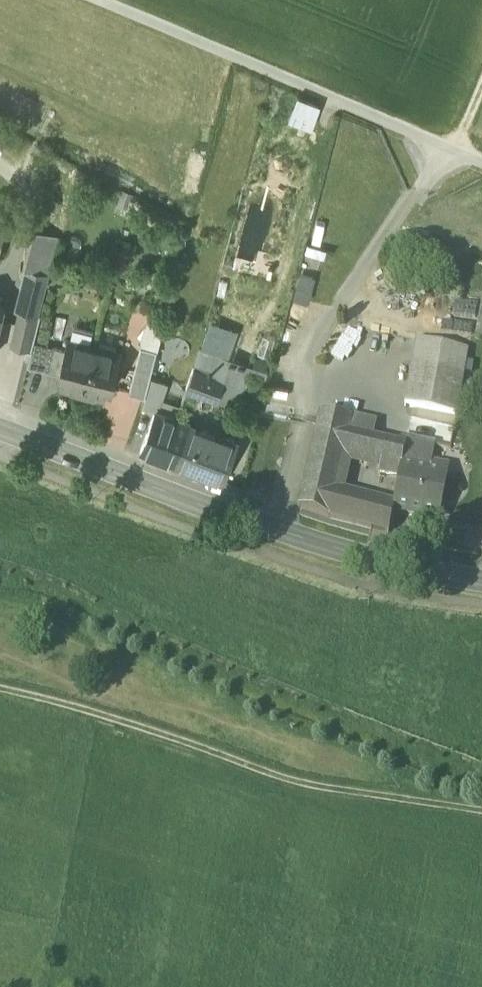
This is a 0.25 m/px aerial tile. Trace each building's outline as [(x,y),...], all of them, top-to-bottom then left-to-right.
[(321,103),(298,94),(289,117),(312,126),(321,103)] [(129,206),(135,189),(123,185),(117,201),(129,206)] [(19,307),(37,311),(57,231),(33,226),(24,264),(27,264),(16,306),(19,307)] [(306,296),(312,273),(301,270),(295,293),(306,296)] [(452,333),(474,335),(475,306),(454,305),(452,333)] [(11,344),(31,349),(41,312),(37,311),(19,307),(11,344)] [(149,314),(140,335),(142,345),(157,348),(158,349),(166,318),(149,314)] [(201,346),(223,354),(233,327),(211,319),(201,346)] [(75,321),(70,339),(90,344),(94,326),(75,321)] [(276,336),(263,332),(258,350),(270,354),(276,336)] [(61,384),(83,390),(95,345),(90,344),(70,339),(68,338),(65,348),(59,371),(59,372),(63,373),(61,384)] [(28,363),(59,371),(65,348),(34,340),(28,363)] [(99,346),(95,345),(83,390),(106,395),(108,385),(113,386),(122,352),(115,350),(116,347),(99,343),(99,346)] [(405,409),(456,418),(468,352),(418,343),(405,409)] [(130,390),(145,394),(157,348),(142,345),(130,390)] [(207,405),(218,409),(222,399),(236,404),(251,364),(223,354),(201,346),(199,345),(194,366),(183,399),(182,400),(206,408),(207,405)] [(256,353),(250,369),(265,374),(270,358),(256,353)] [(169,382),(151,375),(144,405),(156,409),(158,410),(169,382)] [(285,413),(287,392),(268,390),(266,411),(285,413)] [(142,449),(176,462),(190,422),(176,417),(158,410),(156,409),(142,449)] [(345,456),(367,462),(373,439),(370,438),(350,433),(353,420),(321,413),(299,508),(330,520),(389,536),(395,513),(393,512),(335,497),(345,456)] [(350,433),(370,438),(373,424),(353,420),(350,433)] [(239,440),(190,422),(176,462),(224,480),(239,440)] [(367,462),(381,465),(387,442),(373,439),(367,462)] [(405,446),(387,442),(381,465),(379,475),(399,478),(402,458),(430,463),(434,446),(407,440),(405,446)] [(395,513),(438,521),(446,474),(428,471),(430,463),(402,458),(399,478),(393,512),(395,513)]
